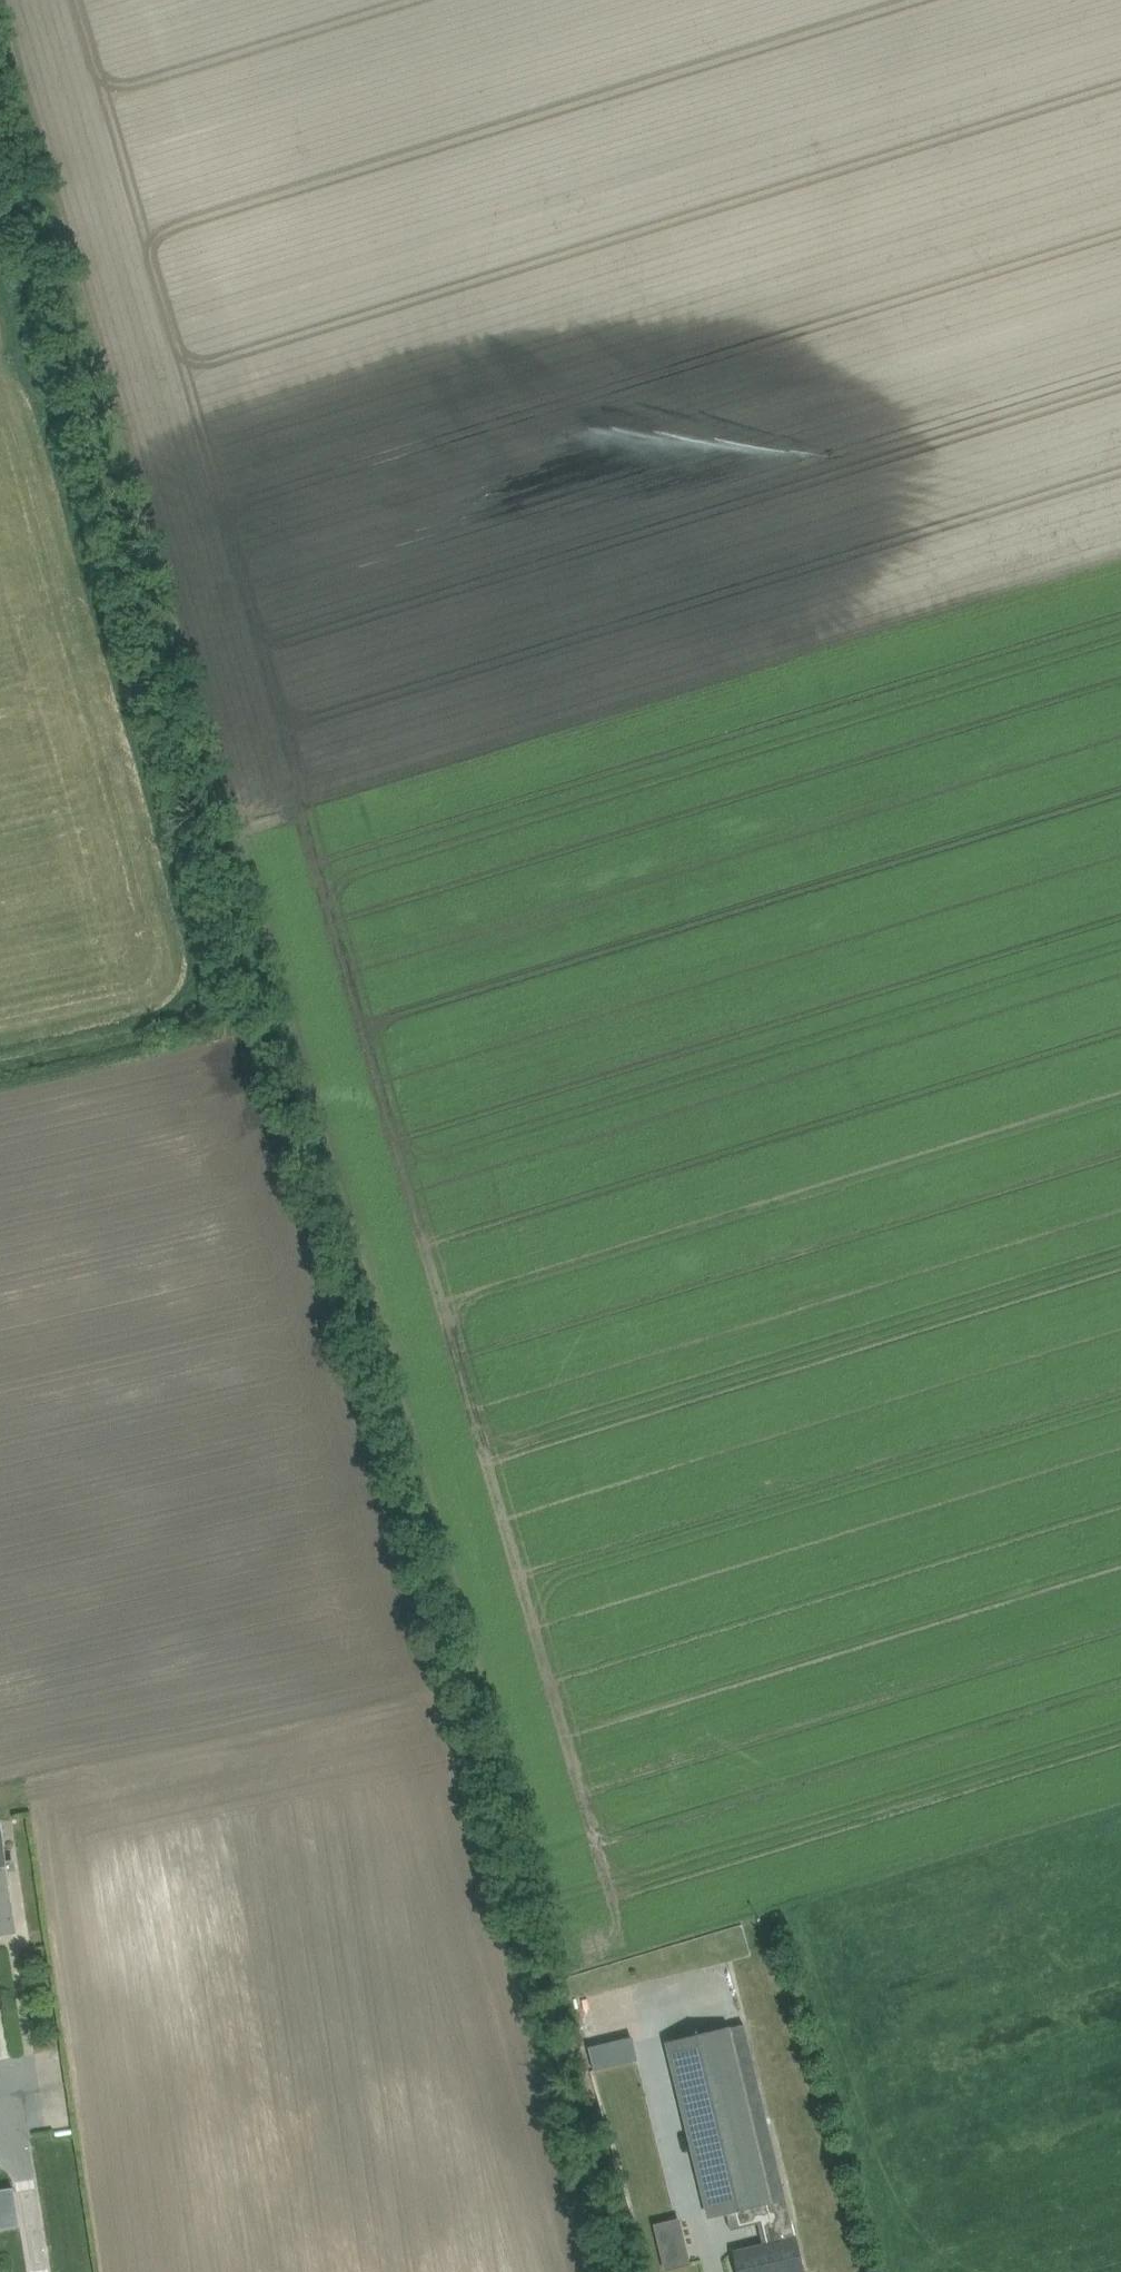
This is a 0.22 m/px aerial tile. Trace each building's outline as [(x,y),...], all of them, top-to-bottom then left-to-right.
[(18,1933),(1,1820),(0,1821),(0,1935),(18,1933)] [(743,2024),(666,2043),(709,2216),(727,2212),(736,2210),(740,2226),(761,2220),(764,2231),(767,2244),(763,2245),(735,2252),(740,2271),(804,2271),(796,2238),(783,2188),(743,2024)] [(631,2040),(596,2048),(601,2066),(635,2058),(631,2040)] [(14,2187),(0,2189),(0,2230),(21,2226),(14,2187)] [(678,2216),(654,2222),(665,2268),(690,2262),(678,2216)]
